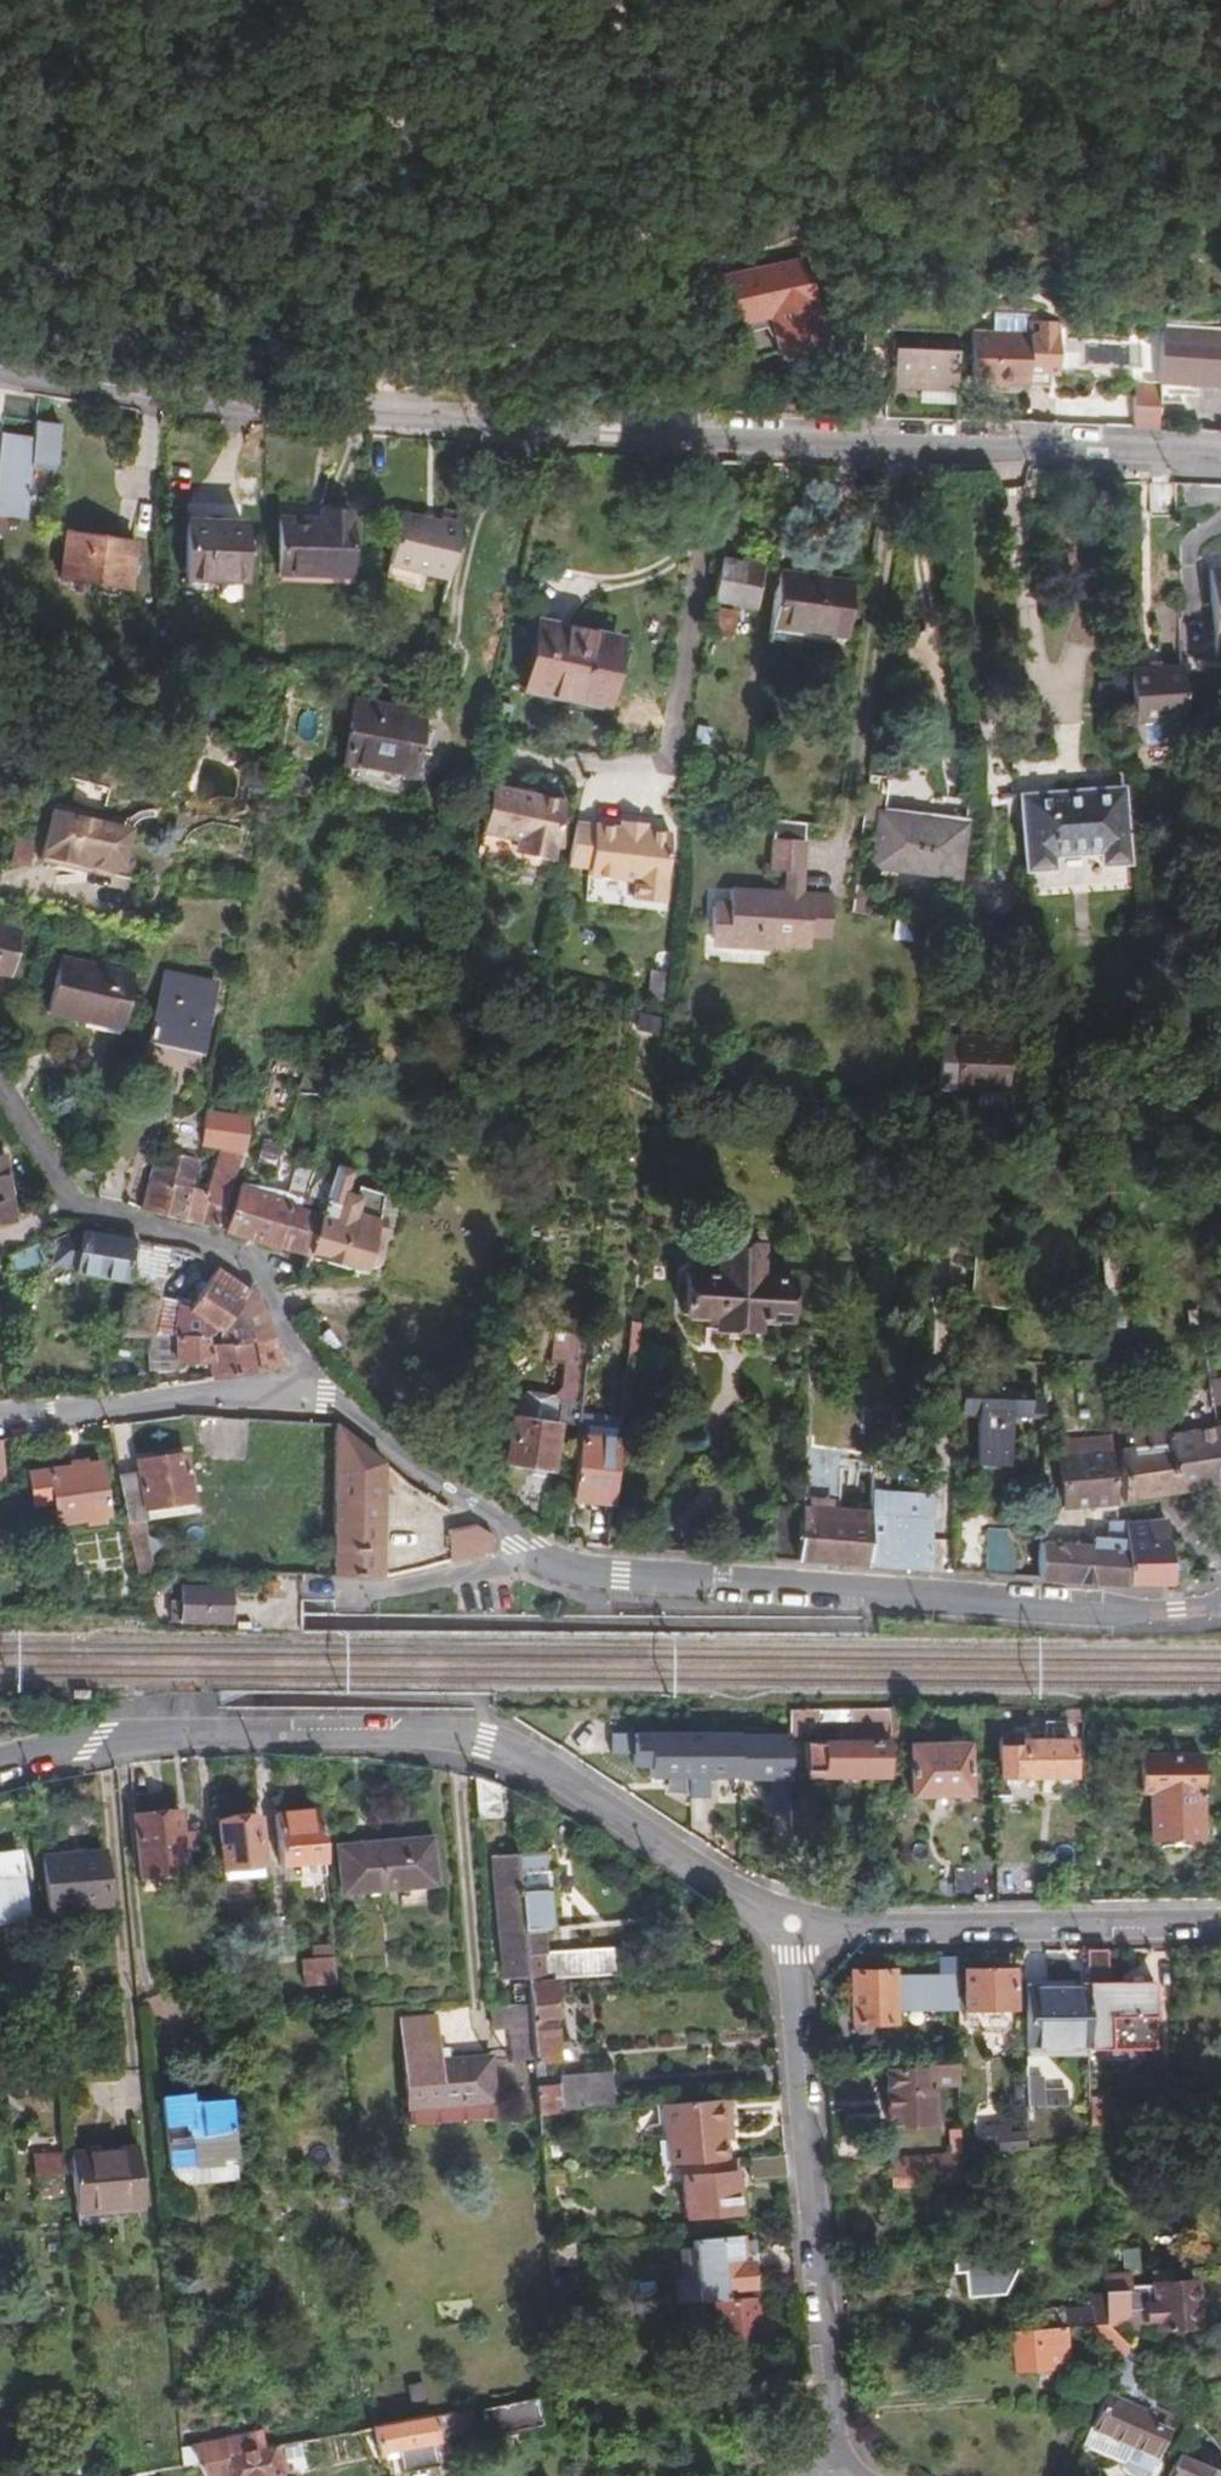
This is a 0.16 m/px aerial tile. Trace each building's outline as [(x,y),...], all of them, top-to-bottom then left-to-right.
[(792,256),(700,282),(713,324),(755,312),(765,348),(814,334),(792,256)] [(1037,382),(1051,384),(1052,348),(1040,347),(1033,331),(1021,331),(1019,348),(963,346),(962,394),(990,395),(992,388),(1035,391),(1037,382)] [(1052,348),(1053,332),(1033,331),(1040,347),(1052,348)] [(1217,336),(1217,335),(1157,331),(1153,383),(1220,387),(1220,385),(1220,336),(1217,336)] [(945,392),(947,343),(855,339),(853,388),(912,391),(945,392)] [(639,384),(636,405),(651,407),(654,386),(639,384)] [(911,405),(944,407),(945,392),(912,391),(911,405)] [(11,522),(23,443),(0,440),(0,520),(11,522)] [(1163,486),(1142,487),(1143,517),(1163,517),(1163,486)] [(454,523),(457,508),(437,503),(434,518),(454,523)] [(438,587),(454,523),(434,518),(397,509),(382,574),(438,587)] [(310,521),(269,521),(268,576),(339,577),(340,515),(310,514),(310,521)] [(232,523),(178,521),(176,580),(230,581),(232,523)] [(125,543),(56,530),(47,574),(117,587),(125,543)] [(754,571),(714,562),(707,596),(747,605),(754,571)] [(1204,572),(1208,652),(1220,652),(1220,572),(1204,572)] [(846,583),(773,573),(765,629),(838,640),(846,583)] [(727,616),(715,614),(710,636),(722,639),(727,616)] [(611,639),(535,624),(523,689),(598,704),(611,639)] [(1128,731),(1180,727),(1176,674),(1124,678),(1128,731)] [(345,701),(333,764),(405,777),(416,713),(345,701)] [(557,803),(485,786),(474,833),(508,841),(507,847),(526,852),(525,858),(544,862),(557,803)] [(1126,865),(1120,786),(1014,794),(1020,873),(1050,870),(1049,858),(1095,854),(1096,867),(1126,865)] [(955,827),(874,815),(866,866),(948,878),(955,827)] [(636,825),(612,822),(612,828),(636,831),(636,825)] [(612,828),(568,823),(563,866),(585,869),(584,877),(629,882),(627,900),(657,904),(665,835),(636,831),(612,828)] [(133,847),(38,825),(26,878),(121,900),(133,847)] [(798,880),(803,830),(766,827),(762,877),(798,880)] [(526,852),(507,847),(506,853),(525,858),(526,852)] [(797,897),(798,880),(762,877),(760,894),(797,897)] [(832,900),(797,897),(760,894),(720,891),(719,908),(701,906),(698,938),(715,939),(714,949),(757,953),(757,944),(797,947),(798,937),(829,939),(832,900)] [(0,936),(0,975),(8,938),(0,936)] [(206,988),(155,976),(140,1041),(191,1053),(206,988)] [(116,1014),(39,996),(27,1050),(103,1068),(116,1014)] [(1004,1040),(938,1037),(935,1074),(950,1075),(949,1089),(1001,1092),(1004,1040)] [(190,1159),(198,1115),(163,1112),(142,1180),(182,1189),(188,1167),(190,1159)] [(241,1120),(198,1115),(190,1159),(199,1161),(201,1152),(219,1153),(218,1167),(231,1169),(241,1120)] [(270,1166),(275,1148),(261,1145),(257,1162),(270,1166)] [(98,1156),(97,1160),(92,1184),(89,1197),(114,1203),(123,1162),(98,1156)] [(311,1207),(321,1176),(273,1162),(265,1189),(296,1198),(295,1202),(311,1207)] [(182,1189),(142,1180),(131,1213),(181,1224),(211,1230),(225,1190),(212,1186),(207,1200),(192,1193),(199,1171),(188,1167),(182,1189)] [(341,1172),(324,1167),(321,1176),(311,1207),(310,1214),(296,1257),(356,1275),(358,1268),(364,1269),(373,1264),(375,1250),(369,1241),(364,1240),(374,1198),(349,1190),(346,1199),(336,1197),(341,1172)] [(262,1246),(296,1257),(310,1214),(233,1190),(220,1233),(262,1246)] [(125,1242),(71,1233),(70,1241),(56,1239),(46,1243),(42,1274),(118,1286),(125,1242)] [(1096,1242),(1102,1329),(1111,1328),(1111,1319),(1117,1319),(1112,1241),(1096,1242)] [(118,1286),(116,1299),(153,1304),(160,1248),(125,1242),(118,1286)] [(712,1283),(680,1281),(676,1321),(709,1323),(708,1325),(719,1335),(741,1336),(750,1329),(751,1324),(781,1326),(784,1287),(754,1285),(756,1246),(714,1243),(712,1283)] [(1007,1304),(1009,1258),(974,1256),(972,1303),(1007,1304)] [(116,1299),(110,1341),(132,1340),(201,1338),(205,1337),(208,1332),(213,1336),(240,1294),(209,1271),(183,1311),(173,1307),(153,1304),(116,1299)] [(251,1346),(256,1373),(274,1370),(279,1362),(266,1341),(244,1289),(240,1294),(213,1336),(213,1346),(242,1346),(251,1346)] [(200,1364),(202,1382),(247,1375),(242,1346),(213,1346),(203,1346),(201,1338),(132,1340),(133,1375),(161,1372),(161,1366),(200,1364)] [(1210,1421),(1206,1385),(1167,1390),(1170,1410),(1175,1409),(1178,1433),(1162,1435),(1170,1491),(1220,1485),(1220,1419),(1210,1421)] [(1037,1389),(953,1386),(952,1419),(969,1420),(968,1468),(997,1469),(999,1421),(1036,1422),(1037,1389)] [(547,1427),(550,1405),(545,1397),(517,1393),(509,1399),(505,1420),(547,1427)] [(1117,1501),(1170,1491),(1162,1435),(1159,1410),(1149,1412),(1150,1420),(1126,1425),(1127,1447),(1113,1450),(1117,1501)] [(542,1472),(550,1427),(547,1427),(505,1420),(503,1420),(501,1428),(497,1455),(495,1465),(542,1472)] [(375,1463),(326,1422),(322,1580),(374,1581),(375,1463)] [(497,1455),(501,1428),(490,1426),(485,1453),(497,1455)] [(440,1476),(441,1477),(443,1474),(433,1427),(408,1432),(414,1460),(440,1476)] [(1108,1504),(1102,1436),(1049,1441),(1055,1509),(1108,1504)] [(601,1508),(609,1447),(568,1442),(560,1503),(601,1508)] [(131,1474),(109,1478),(119,1526),(141,1521),(138,1509),(188,1499),(178,1452),(129,1462),(131,1474)] [(87,1465),(18,1477),(24,1508),(43,1505),(47,1525),(96,1518),(87,1465)] [(878,1515),(863,1513),(860,1568),(899,1570),(919,1572),(926,1470),(883,1467),(878,1515)] [(860,1568),(863,1513),(826,1510),(828,1475),(796,1473),(793,1521),(790,1563),(837,1566),(860,1568)] [(506,1519),(530,1534),(545,1483),(518,1479),(506,1519)] [(980,1516),(948,1514),(945,1576),(977,1577),(980,1516)] [(768,1519),(765,1561),(790,1563),(793,1521),(768,1519)] [(1143,1541),(1164,1540),(1163,1527),(1155,1521),(1141,1522),(1143,1541)] [(1118,1524),(1123,1590),(1153,1588),(1167,1587),(1164,1540),(1143,1541),(1141,1522),(1118,1524)] [(1103,1547),(1033,1543),(1032,1582),(1123,1590),(1118,1524),(1103,1525),(1103,1547)] [(438,1533),(441,1565),(454,1562),(481,1555),(485,1536),(471,1527),(438,1533)] [(132,1574),(135,1589),(158,1590),(159,1575),(132,1574)] [(252,1584),(233,1583),(233,1597),(252,1597),(252,1584)] [(277,1586),(264,1586),(264,1599),(278,1599),(277,1586)] [(225,1623),(225,1592),(178,1591),(178,1603),(168,1603),(168,1622),(225,1623)] [(849,1729),(886,1730),(886,1709),(862,1708),(848,1709),(849,1729)] [(747,1709),(747,1723),(747,1726),(739,1726),(739,1757),(787,1758),(787,1733),(786,1709),(750,1709),(747,1709)] [(816,1709),(786,1709),(787,1733),(816,1733),(816,1709)] [(886,1738),(886,1747),(899,1746),(899,1709),(886,1709),(886,1730),(886,1738)] [(1081,1710),(1063,1710),(1063,1721),(1082,1721),(1081,1710)] [(539,1720),(538,1737),(544,1741),(621,1742),(622,1720),(539,1720)] [(1025,1734),(996,1734),(997,1778),(1070,1778),(1070,1738),(1060,1738),(1060,1745),(1026,1745),(1025,1734)] [(804,1768),(887,1769),(886,1747),(886,1738),(803,1739),(804,1768)] [(964,1745),(906,1745),(907,1792),(964,1792),(964,1745)] [(1199,1756),(1136,1757),(1136,1798),(1149,1798),(1150,1839),(1200,1839),(1199,1756)] [(169,1812),(125,1816),(131,1876),(175,1872),(169,1812)] [(316,1853),(312,1814),(267,1818),(271,1865),(316,1861),(316,1853)] [(215,1877),(254,1874),(253,1863),(248,1817),(210,1820),(215,1877)] [(423,1840),(332,1846),(335,1892),(426,1886),(423,1840)] [(39,1857),(44,1908),(100,1903),(96,1852),(39,1857)] [(16,1919),(8,1855),(0,1856),(0,1923),(16,1919)] [(546,1984),(567,1983),(565,1965),(536,1967),(533,1929),(544,1929),(542,1906),(550,1906),(546,1856),(484,1860),(494,1979),(518,1978),(519,1986),(546,1984)] [(991,1860),(992,1903),(1010,1903),(1037,1902),(1035,1859),(991,1860)] [(949,1860),(948,1903),(992,1903),(991,1860),(949,1860)] [(325,1959),(324,1947),(302,1949),(303,1961),(325,1959)] [(1085,1978),(1109,1978),(1108,1947),(1085,1947),(1085,1978)] [(327,1987),(325,1959),(303,1961),(293,1962),(295,1990),(327,1987)] [(1011,1970),(964,1970),(965,2010),(1012,2008),(1011,1970)] [(940,2007),(957,2006),(956,1975),(940,1975),(940,1979),(940,2007)] [(940,2007),(940,1979),(892,1979),(892,2002),(892,2005),(940,2007)] [(552,2064),(546,1984),(519,1986),(520,2009),(524,2061),(525,2066),(552,2064)] [(1088,2057),(1087,1989),(1024,1991),(1025,2058),(1088,2057)] [(524,2061),(520,2009),(482,2012),(484,2034),(501,2033),(503,2063),(524,2061)] [(393,2019),(401,2127),(485,2120),(480,2058),(430,2062),(426,2017),(393,2019)] [(924,2070),(886,2071),(888,2128),(932,2126),(931,2090),(925,2090),(924,2070)] [(528,2091),(530,2117),(605,2111),(601,2074),(554,2078),(555,2089),(528,2091)] [(1090,2124),(1103,2123),(1102,2078),(1089,2078),(1089,2080),(1090,2124)] [(1067,2090),(1044,2090),(1044,2106),(1067,2105),(1067,2090)] [(682,2167),(718,2165),(717,2144),(716,2130),(723,2129),(722,2103),(658,2107),(662,2169),(674,2168),(682,2167)] [(724,2143),(723,2129),(716,2130),(717,2144),(724,2143)] [(951,2153),(959,2152),(959,2129),(947,2129),(949,2153),(951,2153)] [(997,2149),(1026,2147),(1026,2133),(997,2134),(997,2149)] [(66,2158),(71,2217),(135,2211),(130,2153),(66,2158)] [(949,2153),(889,2158),(891,2189),(954,2184),(951,2153),(949,2153)] [(56,2175),(55,2159),(26,2160),(26,2176),(56,2175)] [(741,2180),(776,2178),(775,2159),(740,2161),(741,2180)] [(730,2216),(727,2164),(718,2165),(682,2167),(674,2168),(678,2219),(730,2216)] [(538,2179),(540,2202),(548,2201),(547,2191),(557,2191),(556,2177),(538,2179)] [(684,2305),(718,2303),(717,2291),(746,2289),(745,2265),(739,2265),(738,2244),(738,2239),(688,2242),(690,2280),(670,2282),(671,2306),(684,2305)] [(1001,2293),(1026,2240),(1007,2241),(1008,2244),(1009,2270),(996,2271),(997,2293),(1001,2293)] [(567,2267),(565,2243),(541,2245),(543,2269),(567,2267)] [(739,2265),(745,2265),(749,2264),(748,2243),(738,2244),(739,2265)] [(997,2294),(997,2293),(996,2271),(1009,2270),(1008,2244),(944,2248),(946,2275),(959,2274),(961,2297),(997,2294)] [(841,2264),(842,2281),(862,2280),(861,2263),(841,2264)] [(1168,2282),(1167,2271),(1151,2272),(1157,2331),(1198,2327),(1193,2280),(1168,2282)] [(1136,2284),(1135,2273),(1101,2276),(1103,2294),(1105,2325),(1110,2325),(1110,2315),(1116,2314),(1116,2303),(1122,2303),(1121,2285),(1136,2284)] [(1082,2327),(1105,2325),(1103,2294),(1087,2295),(1088,2306),(1035,2311),(1036,2330),(1059,2328),(1082,2327)] [(747,2330),(745,2301),(718,2303),(684,2305),(686,2340),(712,2338),(713,2351),(758,2349),(757,2330),(747,2330)] [(1112,2357),(1117,2362),(1124,2345),(1105,2325),(1082,2327),(1112,2357)] [(1061,2367),(1059,2328),(1036,2330),(1033,2330),(1008,2332),(1011,2371),(1061,2367)] [(1128,2368),(1134,2355),(1124,2345),(1117,2362),(1128,2368)] [(1081,2444),(1122,2464),(1121,2468),(1122,2470),(1123,2473),(1128,2475),(1129,2475),(1136,2475),(1140,2475),(1145,2472),(1164,2429),(1161,2427),(1167,2414),(1149,2406),(1146,2413),(1102,2395),(1099,2403),(1081,2444)] [(530,2402),(476,2410),(480,2438),(534,2430),(530,2402)] [(424,2446),(428,2446),(427,2444),(438,2442),(438,2439),(465,2434),(461,2412),(365,2429),(370,2456),(387,2453),(424,2446)] [(284,2431),(253,2437),(254,2452),(287,2446),(284,2431)] [(297,2475),(291,2445),(287,2446),(254,2452),(253,2437),(180,2452),(192,2475),(293,2475),(297,2475)] [(1177,2442),(1162,2475),(1219,2475),(1220,2471),(1220,2465),(1217,2463),(1218,2460),(1177,2442)] [(424,2446),(387,2453),(391,2475),(400,2475),(428,2471),(424,2446)]
